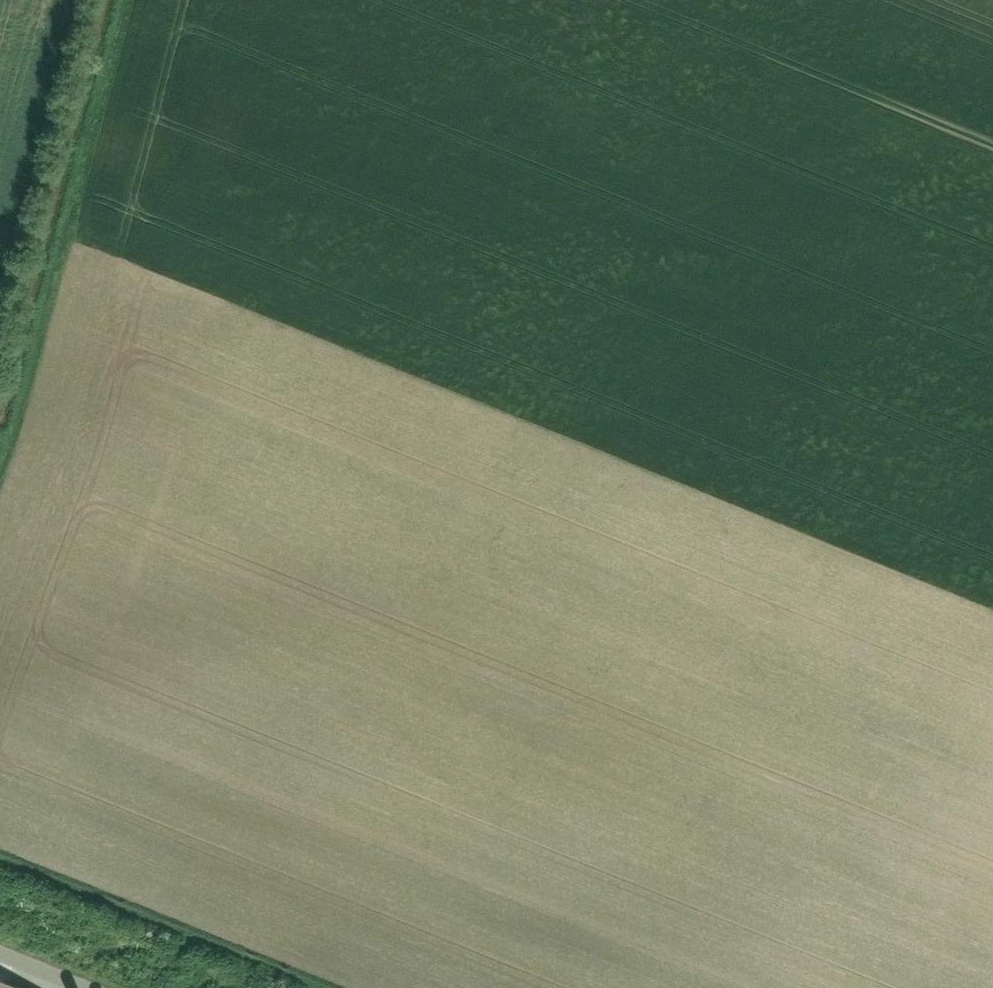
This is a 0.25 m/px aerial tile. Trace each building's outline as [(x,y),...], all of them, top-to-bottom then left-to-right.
[(0,976),(0,987),(29,987),(0,976)]
